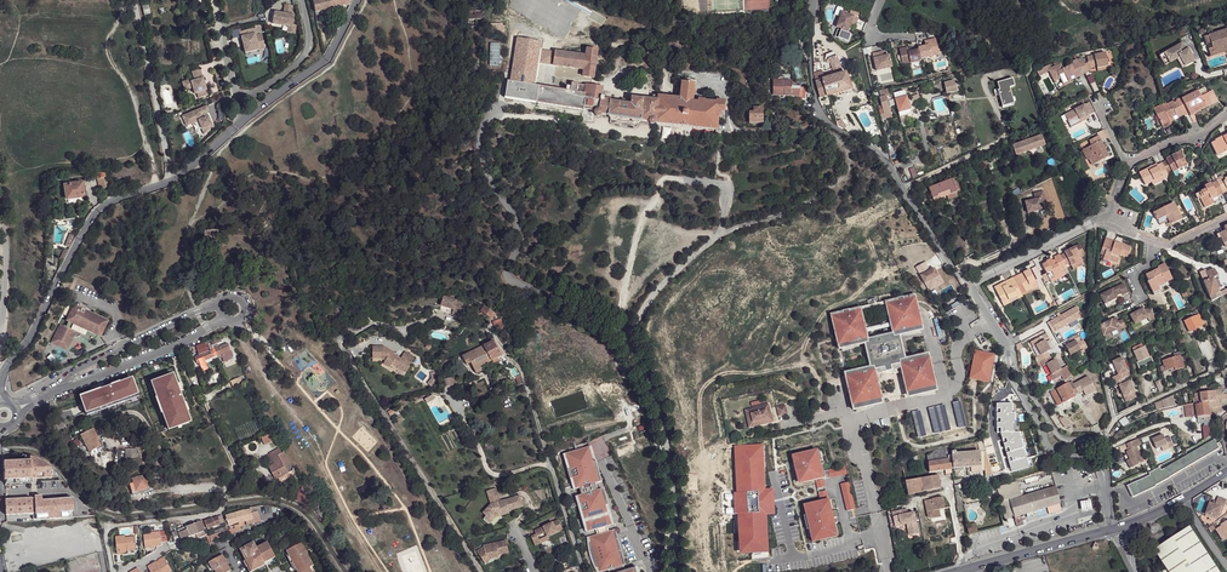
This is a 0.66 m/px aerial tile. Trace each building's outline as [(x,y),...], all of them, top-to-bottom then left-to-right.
[(349,0),(316,0),(313,1),(315,13),(350,5),(349,0)] [(148,4),(140,6),(142,15),(151,13),(148,4)] [(280,14),(271,13),(269,25),(286,27),(290,27),(290,25),(291,16),(288,15),(290,6),(282,5),(281,11),(284,12),(284,15),(280,14)] [(468,23),(481,22),(481,19),(483,19),(482,10),(467,11),(468,23)] [(856,26),(859,18),(842,12),(837,27),(849,31),(850,26),(851,24),(856,26)] [(290,27),(286,27),(285,33),(292,34),(293,25),(290,25),(290,27)] [(238,32),(239,37),(250,35),(250,37),(253,36),(253,34),(255,34),(253,29),(238,32)] [(1208,36),(1212,48),(1208,49),(1210,57),(1222,53),(1221,49),(1226,47),(1226,29),(1208,36)] [(250,35),(239,37),(243,53),(263,49),(260,34),(253,36),(250,37),(250,35)] [(1208,36),(1204,37),(1208,49),(1212,48),(1208,36)] [(517,38),(508,99),(537,103),(583,110),(583,109),(586,110),(596,112),(596,113),(596,114),(597,116),(598,116),(601,114),(608,115),(608,116),(609,116),(610,119),(617,120),(621,121),(627,121),(637,123),(639,121),(641,121),(641,120),(650,122),(650,124),(650,125),(652,125),(654,125),(655,124),(655,122),(656,122),(659,95),(653,96),(652,98),(643,98),(642,99),(632,97),(631,100),(631,105),(605,101),(605,97),(606,96),(602,95),(603,87),(593,85),(592,85),(586,84),(585,86),(572,84),(571,91),(536,86),(539,64),(585,69),(584,77),(593,78),(593,79),(594,78),(595,78),(598,51),(587,49),(586,56),(542,50),(543,42),(517,38)] [(926,46),(918,47),(918,49),(920,58),(939,54),(935,38),(927,40),(928,45),(926,46)] [(490,43),(490,66),(500,66),(500,43),(490,43)] [(1181,44),(1164,53),(1170,64),(1177,60),(1180,58),(1185,67),(1194,62),(1188,49),(1185,51),(1181,44)] [(920,58),(918,49),(911,51),(908,52),(907,47),(898,49),(902,64),(921,60),(920,58)] [(880,51),(872,53),(876,70),(891,66),(888,54),(883,55),(881,56),(880,51)] [(1084,63),(1082,59),(1077,61),(1083,74),(1089,70),(1088,67),(1096,65),(1096,68),(1109,65),(1107,56),(1105,57),(1104,52),(1086,56),(1087,62),(1084,63)] [(1159,56),(1165,66),(1170,64),(1164,53),(1159,56)] [(1072,81),(1073,78),(1083,74),(1077,61),(1076,59),(1069,63),(1070,65),(1062,69),(1059,63),(1054,66),(1050,68),(1047,69),(1045,66),(1035,71),(1038,76),(1048,71),(1053,81),(1059,78),(1062,83),(1067,80),(1069,83),(1072,81)] [(1034,64),(1023,67),(1025,77),(1028,76),(1029,73),(1032,68),(1034,64)] [(204,97),(198,70),(190,72),(191,79),(183,81),(185,89),(190,88),(191,94),(194,93),(195,99),(204,97)] [(470,83),(496,75),(495,70),(469,77),(470,83)] [(819,98),(851,90),(845,73),(842,74),(842,73),(838,74),(838,75),(825,79),(822,71),(814,73),(816,82),(818,93),(819,98)] [(1003,107),(1014,104),(1010,88),(1015,87),(1013,79),(998,83),(1000,90),(998,91),(1003,107)] [(773,95),(792,96),(792,87),(785,86),(786,82),(774,81),(773,95)] [(947,94),(960,91),(959,87),(958,87),(957,83),(955,84),(955,81),(944,83),(947,94)] [(725,102),(717,100),(717,102),(705,100),(699,100),(698,102),(696,102),(695,100),(693,99),(695,85),(695,84),(691,83),(685,83),(682,82),(681,83),(680,99),(665,96),(662,124),(717,130),(718,120),(718,116),(720,116),(721,112),(724,112),(725,102)] [(792,96),(801,97),(800,99),(806,99),(807,88),(801,87),(794,87),(792,87),(792,96)] [(1207,93),(1204,87),(1196,91),(1199,97),(1207,93)] [(886,90),(878,91),(880,97),(878,98),(880,102),(876,103),(881,120),(891,118),(885,96),(887,95),(886,90)] [(895,100),(906,97),(905,91),(893,94),(895,100)] [(1199,97),(1196,91),(1181,98),(1189,113),(1190,115),(1194,113),(1192,108),(1203,103),(1204,104),(1215,99),(1211,91),(1207,93),(1199,97)] [(665,96),(659,95),(656,122),(656,124),(662,124),(665,96)] [(898,109),(909,106),(907,97),(906,97),(895,100),(898,109)] [(1183,113),(1184,116),(1189,113),(1181,98),(1180,98),(1176,100),(1176,102),(1174,103),(1173,102),(1167,105),(1166,103),(1160,107),(1162,111),(1156,114),(1161,123),(1168,120),(1169,121),(1174,118),(1172,115),(1175,113),(1177,116),(1183,113)] [(1194,113),(1217,101),(1215,99),(1204,104),(1203,103),(1192,108),(1194,113)] [(1084,105),(1065,114),(1068,119),(1066,120),(1070,128),(1081,123),(1080,120),(1089,115),(1084,105)] [(207,111),(205,106),(181,116),(185,126),(197,121),(203,134),(213,130),(207,116),(202,119),(200,114),(207,111)] [(900,116),(909,114),(910,111),(909,106),(898,109),(900,116)] [(749,123),(763,123),(763,107),(753,108),(753,113),(749,113),(749,123)] [(724,112),(721,112),(720,116),(718,116),(718,120),(726,121),(726,115),(723,115),(724,112)] [(1153,116),(1159,127),(1162,126),(1161,123),(1156,114),(1153,116)] [(1170,122),(1174,119),(1174,118),(1169,121),(1168,120),(1161,123),(1162,126),(1163,128),(1171,124),(1170,122)] [(1039,135),(1011,148),(1016,158),(1034,149),(1037,154),(1043,149),(1040,146),(1044,144),(1039,135)] [(1226,135),(1226,136),(1222,137),(1215,140),(1222,154),(1226,151),(1226,135)] [(1092,145),(1086,147),(1091,157),(1089,158),(1093,164),(1108,156),(1104,148),(1102,149),(1101,145),(1102,145),(1102,144),(1098,136),(1089,140),(1092,145)] [(1212,143),(1218,156),(1222,154),(1215,140),(1213,141),(1212,143)] [(1086,147),(1082,150),(1087,159),(1089,158),(1091,157),(1086,147)] [(1166,159),(1166,160),(1162,163),(1166,172),(1168,175),(1173,172),(1182,167),(1181,163),(1185,161),(1180,151),(1176,154),(1172,155),(1166,159)] [(1162,176),(1163,179),(1169,176),(1168,175),(1166,172),(1162,163),(1157,165),(1156,164),(1138,173),(1144,185),(1151,181),(1162,176)] [(108,187),(105,174),(95,172),(100,190),(108,187)] [(1151,181),(1152,184),(1163,179),(1162,176),(1151,181)] [(958,177),(944,183),(943,181),(940,182),(940,184),(928,188),(933,201),(932,202),(933,205),(939,203),(938,200),(946,196),(956,193),(957,197),(960,192),(956,180),(958,179),(958,177)] [(1223,177),(1216,180),(1217,184),(1222,192),(1226,190),(1226,177),(1224,179),(1223,177)] [(82,184),(80,183),(77,184),(69,185),(64,186),(64,187),(66,199),(67,200),(82,197),(83,197),(84,196),(82,184)] [(1213,204),(1211,200),(1223,194),(1222,192),(1217,184),(1212,187),(1210,184),(1204,187),(1205,190),(1200,192),(1203,197),(1200,198),(1203,203),(1206,202),(1208,207),(1213,204)] [(1042,192),(1031,194),(1033,200),(1023,202),(1026,213),(1041,210),(1039,203),(1044,201),(1042,192)] [(1197,199),(1202,210),(1205,208),(1203,203),(1200,198),(1197,199)] [(1173,202),(1153,212),(1159,225),(1169,220),(1171,224),(1181,219),(1173,202)] [(1224,244),(1226,243),(1226,234),(1225,230),(1219,233),(1221,237),(1224,244)] [(218,231),(201,232),(202,242),(206,242),(206,247),(222,246),(221,243),(221,240),(218,231)] [(66,245),(70,247),(76,236),(72,234),(66,245)] [(1115,241),(1105,238),(1101,248),(1105,249),(1103,258),(1108,260),(1110,255),(1119,258),(1120,254),(1127,257),(1130,247),(1119,243),(1118,246),(1113,244),(1115,241)] [(1057,257),(1063,266),(1067,264),(1069,267),(1080,261),(1077,257),(1082,255),(1077,245),(1062,253),(1063,254),(1057,257)] [(63,262),(69,250),(65,248),(59,260),(63,262)] [(271,250),(272,261),(280,260),(274,250),(271,250)] [(1044,274),(1047,280),(1060,274),(1058,272),(1064,269),(1063,266),(1057,257),(1057,255),(1051,258),(1052,260),(1053,261),(1050,263),(1049,261),(1049,259),(1043,262),(1044,263),(1040,265),(1044,274)] [(1108,260),(1117,263),(1119,258),(1110,255),(1108,260)] [(1150,296),(1160,291),(1159,288),(1167,284),(1166,280),(1168,279),(1161,264),(1153,268),(1154,270),(1141,277),(1144,282),(1143,283),(1150,296)] [(929,265),(919,272),(924,280),(927,284),(933,280),(941,275),(936,267),(932,269),(929,265)] [(1206,273),(1209,279),(1213,278),(1218,275),(1214,269),(1206,273)] [(1032,282),(1026,270),(1010,278),(1015,287),(1019,285),(1021,290),(1027,287),(1026,285),(1032,282)] [(1198,273),(1203,282),(1203,281),(1209,279),(1206,273),(1205,270),(1198,273)] [(1044,274),(1039,276),(1042,283),(1047,280),(1044,274)] [(1060,274),(1047,280),(1049,283),(1061,277),(1060,274)] [(1015,299),(1020,296),(1019,295),(1015,287),(1010,278),(991,288),(997,301),(1003,298),(1005,300),(1013,296),(1015,299)] [(1211,301),(1221,297),(1219,292),(1213,278),(1209,279),(1203,281),(1211,301)] [(1027,287),(1021,290),(1019,285),(1015,287),(1019,295),(1035,287),(1032,282),(1026,285),(1027,287)] [(1121,282),(1098,294),(1103,303),(1114,297),(1112,292),(1117,289),(1120,294),(1126,291),(1121,282)] [(1226,293),(1226,288),(1219,292),(1221,297),(1226,293)] [(1185,290),(1179,293),(1183,299),(1188,296),(1185,290)] [(442,293),(438,301),(450,307),(447,311),(454,315),(461,301),(454,297),(454,299),(442,293)] [(1003,298),(997,301),(1000,306),(1015,299),(1013,296),(1005,300),(1003,298)] [(883,398),(885,397),(879,371),(883,370),(889,368),(889,371),(901,368),(901,369),(906,368),(911,391),(913,391),(922,388),(923,391),(934,388),(929,366),(928,361),(929,361),(928,354),(903,360),(897,336),(917,331),(913,313),(919,312),(915,297),(904,300),(903,297),(897,298),(897,301),(886,304),(887,309),(890,308),(894,327),(891,328),(893,334),(876,338),(875,332),(872,332),(867,313),(870,313),(869,308),(857,310),(857,308),(850,309),(851,312),(840,314),(843,330),(849,328),(853,346),(873,342),(879,366),(865,369),(865,381),(858,382),(863,404),(874,402),(874,400),(883,398)] [(897,298),(857,308),(857,310),(869,308),(886,304),(897,301),(897,298)] [(957,298),(947,303),(950,308),(959,304),(957,298)] [(480,310),(492,318),(495,313),(484,305),(480,310)] [(1053,325),(1056,331),(1082,316),(1077,306),(1060,316),(1057,317),(1048,322),(1050,326),(1053,325)] [(107,323),(74,307),(66,322),(99,339),(107,323)] [(1141,307),(1128,314),(1133,324),(1145,317),(1147,320),(1153,318),(1147,307),(1142,309),(1141,307)] [(919,312),(913,313),(917,331),(923,330),(919,312)] [(1184,321),(1189,331),(1204,324),(1199,315),(1195,317),(1195,315),(1184,321)] [(1114,316),(1096,325),(1101,335),(1115,328),(1116,330),(1120,328),(1124,326),(1119,317),(1115,319),(1114,316)] [(501,320),(493,322),(495,330),(503,327),(501,320)] [(1184,341),(1178,325),(1176,326),(1177,331),(1178,336),(1177,336),(1178,339),(1180,345),(1184,343),(1184,341)] [(67,350),(74,333),(59,327),(52,344),(67,350)] [(849,328),(843,330),(847,348),(853,346),(849,328)] [(1115,328),(1101,335),(1102,337),(1116,330),(1115,328)] [(1035,333),(1026,338),(1029,342),(1031,341),(1037,350),(1033,352),(1037,358),(1042,355),(1044,353),(1041,348),(1046,345),(1040,336),(1037,337),(1035,333)] [(1067,343),(1062,346),(1067,355),(1079,348),(1080,350),(1084,348),(1079,340),(1078,340),(1074,334),(1064,339),(1067,343)] [(486,353),(496,348),(493,341),(483,346),(484,348),(486,353)] [(230,351),(227,344),(209,351),(206,343),(197,347),(200,355),(195,357),(198,363),(200,362),(204,371),(208,369),(205,360),(210,358),(221,354),(222,358),(224,362),(233,358),(231,354),(230,351)] [(1138,362),(1149,357),(1144,346),(1142,347),(1141,344),(1132,348),(1133,351),(1137,361),(1138,362)] [(372,346),(372,358),(381,358),(385,361),(383,363),(390,367),(392,364),(400,369),(405,360),(410,363),(414,357),(404,351),(400,358),(393,354),(394,352),(384,346),(372,346)] [(483,346),(462,356),(466,365),(470,363),(475,373),(483,369),(481,365),(490,361),(486,353),(484,348),(483,346)] [(496,358),(500,356),(496,348),(486,353),(490,361),(491,360),(496,358)] [(989,380),(994,354),(988,353),(988,356),(983,355),(984,352),(976,350),(971,377),(989,380)] [(1035,364),(1038,362),(1041,360),(1047,370),(1043,372),(1047,378),(1057,373),(1054,367),(1057,365),(1051,355),(1047,357),(1044,359),(1042,355),(1037,358),(1033,359),(1033,360),(1035,364)] [(1171,370),(1175,368),(1175,370),(1184,367),(1180,355),(1174,357),(1163,360),(1164,366),(1166,371),(1171,370)] [(1111,376),(1113,381),(1124,377),(1129,374),(1121,356),(1111,361),(1114,367),(1117,366),(1118,369),(1115,370),(1117,374),(1111,376)] [(1139,369),(1153,362),(1151,356),(1149,357),(1138,362),(1137,361),(1136,362),(1139,369)] [(410,363),(405,360),(400,369),(405,372),(410,363)] [(922,388),(913,391),(914,395),(936,390),(929,361),(928,361),(929,366),(934,388),(923,391),(922,388)] [(1057,365),(1054,367),(1057,373),(1058,376),(1068,371),(1063,362),(1057,365)] [(884,403),(883,398),(874,400),(874,402),(863,404),(858,382),(865,381),(865,369),(854,371),(862,407),(884,403)] [(173,374),(155,381),(158,389),(155,390),(157,397),(158,399),(159,399),(163,410),(162,411),(163,413),(165,420),(168,418),(172,427),(178,425),(179,426),(191,422),(187,412),(186,412),(184,406),(185,406),(184,403),(180,392),(179,393),(177,388),(178,387),(177,385),(173,374)] [(1057,388),(1051,392),(1059,405),(1075,396),(1074,394),(1083,390),(1086,395),(1096,390),(1088,375),(1073,383),(1072,380),(1057,388)] [(229,381),(233,389),(242,384),(238,376),(229,381)] [(455,376),(447,378),(449,386),(456,385),(455,376)] [(1124,377),(1113,381),(1111,382),(1113,386),(1118,384),(1120,389),(1122,388),(1123,390),(1121,391),(1125,400),(1136,396),(1129,380),(1126,381),(1124,377)] [(431,387),(435,381),(431,378),(427,384),(431,387)] [(1159,393),(1165,390),(1160,380),(1154,383),(1159,393)] [(95,396),(83,400),(89,417),(97,414),(96,411),(108,407),(108,410),(127,403),(126,401),(139,396),(133,381),(122,385),(118,386),(119,387),(113,390),(112,388),(103,391),(95,394),(95,396)] [(1211,407),(1221,406),(1226,405),(1226,399),(1226,394),(1226,389),(1223,389),(1223,390),(1214,391),(1195,393),(1196,397),(1193,398),(1194,403),(1201,402),(1201,404),(1196,405),(1196,408),(1191,409),(1192,418),(1197,417),(1197,419),(1210,417),(1210,415),(1210,407),(1211,407)] [(95,396),(95,394),(103,391),(102,390),(82,397),(83,400),(95,396)] [(432,395),(424,399),(426,403),(435,399),(432,395)] [(1175,405),(1173,396),(1163,400),(1165,408),(1175,405)] [(163,410),(159,399),(158,399),(157,397),(155,397),(161,414),(163,413),(162,411),(163,410)] [(144,415),(150,414),(147,400),(124,405),(126,413),(136,410),(143,409),(144,415)] [(1163,401),(1156,403),(1157,410),(1164,408),(1163,401)] [(751,406),(752,407),(753,411),(749,412),(750,416),(752,426),(768,422),(766,414),(771,412),(770,409),(768,402),(751,406)] [(1201,402),(1194,403),(1193,403),(1193,404),(1186,405),(1187,418),(1192,418),(1191,409),(1196,408),(1196,405),(1201,404),(1201,402)] [(786,405),(777,407),(779,417),(788,415),(786,405)] [(395,407),(388,412),(390,416),(398,411),(395,407)] [(1060,419),(1064,427),(1069,424),(1065,416),(1060,419)] [(169,430),(179,426),(178,425),(172,427),(168,418),(165,420),(169,430)] [(93,428),(80,434),(89,452),(101,446),(96,437),(97,437),(93,428)] [(1203,440),(1212,435),(1208,428),(1199,433),(1203,440)] [(271,433),(261,438),(264,445),(276,440),(271,433)] [(1156,438),(1152,440),(1156,449),(1162,446),(1167,444),(1169,449),(1173,446),(1173,444),(1170,438),(1169,437),(1164,439),(1162,435),(1160,436),(1156,438)] [(1141,445),(1138,439),(1126,444),(1129,450),(1127,451),(1130,459),(1133,467),(1134,467),(1144,462),(1137,447),(1141,445)] [(1157,485),(1169,478),(1220,448),(1215,439),(1163,470),(1161,468),(1150,474),(1151,476),(1128,487),(1133,498),(1157,487),(1157,485)] [(977,441),(979,452),(980,452),(983,452),(984,470),(984,477),(992,475),(991,473),(989,465),(985,452),(982,440),(977,441)] [(762,446),(738,447),(738,448),(739,491),(739,492),(734,492),(734,513),(737,513),(739,513),(740,550),(740,551),(764,550),(764,549),(763,512),(766,512),(769,512),(768,505),(767,505),(766,498),(768,498),(768,491),(765,491),(763,491),(762,446)] [(602,490),(597,491),(596,492),(593,484),(595,484),(599,482),(593,461),(591,461),(587,448),(576,451),(577,454),(574,455),(574,452),(563,455),(568,470),(566,470),(568,480),(571,479),(574,490),(577,489),(580,497),(576,498),(579,508),(577,509),(582,523),(584,523),(587,532),(594,530),(596,529),(597,535),(596,535),(589,538),(590,543),(588,543),(588,549),(588,555),(590,560),(593,566),(595,568),(598,567),(599,571),(600,571),(609,569),(610,571),(636,571),(634,568),(624,571),(622,565),(625,564),(614,530),(608,532),(606,532),(605,528),(605,526),(610,525),(606,511),(608,510),(602,490)] [(947,456),(947,448),(934,451),(926,455),(928,462),(948,459),(947,456)] [(125,449),(125,457),(136,457),(136,449),(125,449)] [(283,461),(285,460),(280,449),(264,457),(265,462),(271,459),(274,464),(268,467),(275,480),(287,473),(283,466),(285,465),(283,461)] [(816,451),(792,456),(795,465),(792,466),(793,471),(796,470),(798,479),(800,478),(802,483),(814,480),(822,478),(816,451)] [(980,466),(980,465),(980,452),(979,452),(956,454),(952,454),(951,454),(951,455),(952,459),(953,468),(970,466),(980,466)] [(51,478),(51,467),(46,463),(39,459),(35,457),(30,456),(30,461),(4,462),(4,480),(5,480),(5,486),(6,486),(6,484),(6,480),(31,479),(51,478)] [(268,467),(274,464),(271,459),(265,462),(268,467)] [(287,473),(294,470),(287,459),(285,460),(283,461),(285,465),(283,466),(287,473)] [(950,468),(953,468),(952,459),(948,459),(928,462),(928,472),(944,469),(950,468)] [(60,477),(58,474),(53,469),(51,467),(51,478),(60,477)] [(844,467),(823,472),(825,479),(845,474),(844,467)] [(800,478),(798,479),(796,470),(793,471),(797,484),(802,483),(800,478)] [(147,487),(148,487),(144,475),(132,479),(133,483),(136,491),(147,487)] [(992,475),(984,477),(985,484),(993,482),(992,475)] [(936,476),(919,479),(922,493),(939,489),(936,476)] [(822,478),(814,480),(816,489),(824,487),(822,478)] [(919,479),(904,482),(907,496),(922,493),(919,479)] [(301,487),(296,501),(298,501),(299,502),(302,504),(304,506),(306,507),(311,494),(303,482),(299,485),(301,487)] [(1048,507),(1059,504),(1061,503),(1056,486),(1022,496),(1017,498),(1017,496),(1021,495),(1018,482),(997,488),(1001,503),(1000,503),(1005,520),(1014,517),(1015,520),(1020,518),(1020,516),(1048,507)] [(132,496),(137,494),(136,491),(133,483),(128,484),(132,496)] [(847,483),(840,484),(846,511),(854,510),(847,483)] [(495,488),(486,491),(489,501),(492,500),(493,503),(490,504),(482,513),(485,516),(489,519),(493,514),(501,512),(502,515),(509,513),(508,511),(523,506),(519,495),(500,501),(495,488)] [(825,491),(817,493),(819,502),(827,500),(825,491)] [(73,517),(72,500),(71,499),(41,501),(41,496),(34,496),(34,498),(35,513),(33,513),(33,519),(73,517)] [(1206,513),(1217,517),(1219,513),(1221,514),(1226,500),(1226,499),(1219,496),(1217,500),(1215,504),(1212,503),(1210,502),(1206,513)] [(924,501),(923,501),(927,520),(939,517),(938,510),(943,509),(941,497),(924,501)] [(33,513),(32,498),(7,500),(7,499),(6,499),(6,500),(5,500),(6,515),(33,513)] [(1093,508),(1092,499),(1087,500),(1081,501),(1083,510),(1088,509),(1093,508)] [(819,502),(804,505),(807,515),(806,515),(807,519),(808,524),(804,525),(805,530),(806,530),(809,529),(811,537),(810,537),(810,538),(811,542),(832,537),(829,525),(833,524),(831,518),(827,500),(819,502)] [(1061,510),(1059,504),(1048,507),(1050,514),(1061,510)] [(250,509),(243,510),(245,520),(245,521),(253,519),(251,513),(250,509)] [(905,509),(890,512),(893,524),(898,523),(901,525),(905,525),(907,536),(917,534),(912,513),(906,514),(905,509)] [(243,510),(225,515),(228,525),(232,524),(234,524),(234,522),(236,522),(240,521),(245,520),(243,510)] [(251,513),(253,519),(254,523),(261,521),(257,511),(251,513)] [(489,519),(485,516),(483,518),(489,523),(495,517),(502,515),(501,512),(493,514),(489,519)] [(213,518),(205,521),(208,529),(221,524),(219,517),(213,519),(213,518)] [(195,522),(170,532),(174,542),(187,537),(197,533),(205,530),(201,519),(195,522)] [(558,519),(534,530),(536,534),(530,537),(534,546),(540,543),(538,540),(537,536),(545,533),(546,536),(547,536),(562,529),(558,519)] [(227,528),(228,531),(234,529),(234,527),(241,525),(240,522),(237,523),(236,522),(234,522),(234,524),(232,524),(233,526),(227,528)] [(968,533),(976,531),(974,523),(966,525),(968,533)] [(1222,526),(1216,530),(1223,541),(1226,539),(1226,523),(1222,526)] [(209,530),(212,539),(229,532),(228,531),(227,528),(226,524),(209,530)] [(1187,529),(1153,554),(1165,571),(1164,571),(1218,571),(1187,529)] [(144,534),(145,546),(162,544),(162,542),(166,541),(165,532),(161,532),(160,530),(151,531),(151,533),(144,534)] [(116,535),(118,552),(127,551),(127,549),(136,548),(135,535),(126,536),(125,534),(116,535)] [(589,538),(586,538),(586,542),(586,545),(586,549),(587,555),(588,558),(591,565),(594,570),(596,571),(599,571),(598,567),(595,568),(593,566),(590,560),(588,555),(588,549),(588,543),(590,543),(589,538)] [(483,547),(476,551),(481,558),(489,556),(490,559),(498,555),(498,557),(508,553),(505,540),(482,545),(483,547)] [(275,557),(267,542),(256,548),(253,543),(242,548),(245,555),(243,557),(251,571),(256,569),(265,565),(264,563),(275,557)] [(301,543),(286,551),(297,571),(311,571),(309,567),(313,565),(301,543)] [(216,571),(231,571),(232,571),(223,556),(210,563),(209,563),(213,571),(215,571),(216,571)] [(165,559),(157,564),(156,562),(148,566),(151,571),(169,571),(172,571),(165,559)]
